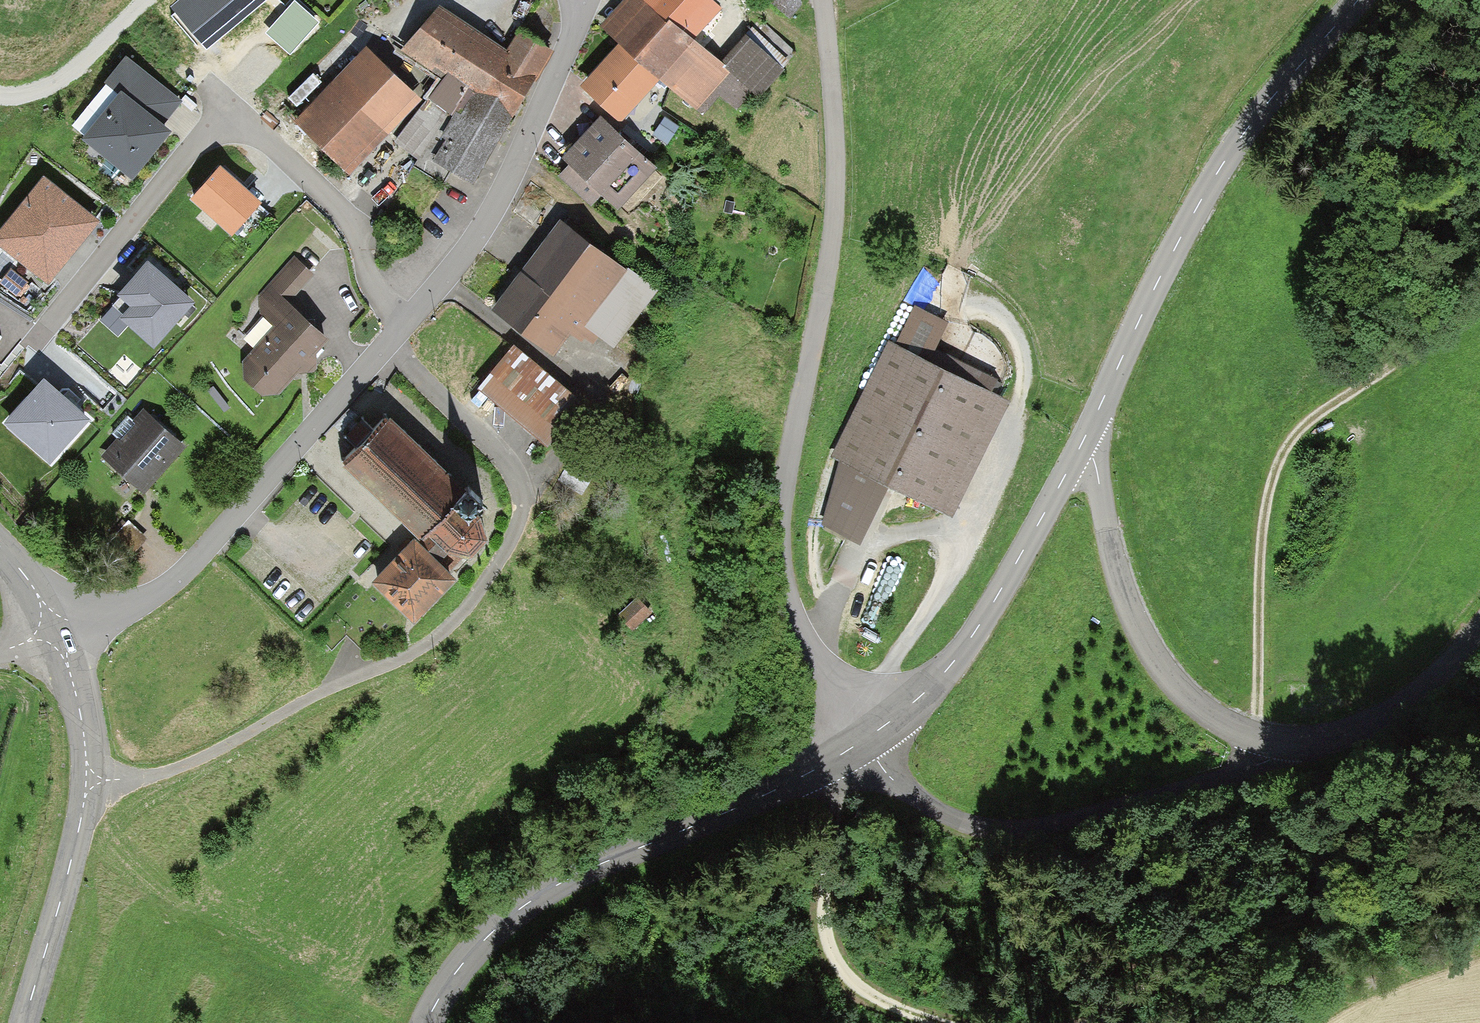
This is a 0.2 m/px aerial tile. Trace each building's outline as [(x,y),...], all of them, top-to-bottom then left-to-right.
[(171,6),(207,49),(266,0),(178,0),(171,6)] [(295,0),(265,33),(289,55),(319,22),(295,0)] [(599,30),(618,49),(657,83),(664,89),(668,88),(703,116),(719,97),(736,110),(751,93),(758,101),(793,64),(785,56),(791,49),(760,21),(720,65),(694,42),(722,12),(709,0),(643,0),(642,2),(641,0),(625,0),(599,30)] [(440,7),(403,52),(446,78),(395,142),(419,158),(446,114),(454,119),(441,139),(447,143),(433,162),(474,186),(553,54),(518,30),(506,51),(440,7)] [(420,102),(362,47),(291,123),(349,178),(420,102)] [(618,49),(581,90),(620,125),(657,83),(618,49)] [(118,95),(81,140),(132,182),(172,133),(165,127),(184,104),(125,57),(104,83),(118,95)] [(655,169),(599,119),(561,161),(568,167),(559,177),(592,207),(601,197),(617,211),(655,169)] [(221,169),(191,201),(233,240),(263,207),(229,176),(221,169)] [(0,231),(0,246),(48,285),(100,222),(45,177),(0,231)] [(556,220),(489,311),(549,355),(566,332),(586,346),(593,336),(611,349),(654,291),(556,220)] [(270,329),(239,363),(239,378),(254,393),(274,394),(293,373),(305,372),(310,366),(311,358),(307,355),(323,337),(299,315),(304,310),(291,299),(311,277),(289,257),(253,296),(254,314),(270,329)] [(176,284),(148,260),(118,294),(132,307),(122,318),(154,346),(195,301),(176,284)] [(0,283),(0,285),(16,298),(28,282),(11,269),(0,283)] [(889,338),(830,456),(838,462),(822,525),(860,544),(889,488),(951,518),(1007,400),(988,391),(995,380),(935,351),(950,322),(915,305),(896,344),(889,338)] [(510,345),(474,389),(547,448),(583,404),(510,345)] [(45,375),(3,422),(48,463),(91,417),(73,401),(45,375)] [(139,408),(97,456),(140,493),(182,445),(139,408)] [(381,416),(337,463),(415,536),(417,538),(423,532),(445,554),(458,558),(467,561),(484,541),(479,524),(468,512),(478,501),(463,488),(461,491),(381,416)] [(557,481),(583,496),(610,449),(584,434),(557,481)] [(129,524),(114,541),(129,555),(144,538),(129,524)] [(412,539),(369,583),(411,624),(453,577),(446,570),(458,558),(445,554),(423,532),(417,538),(415,536),(412,539)] [(637,599),(619,615),(632,630),(650,613),(637,599)]
